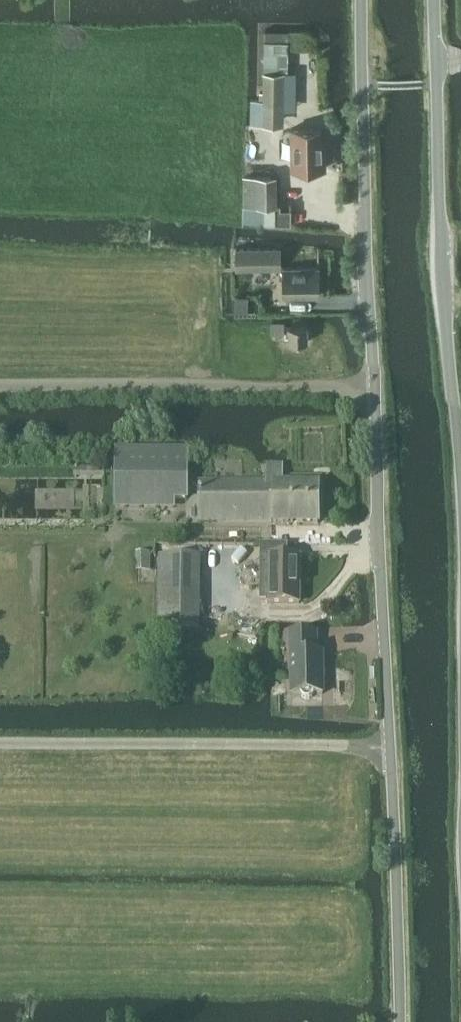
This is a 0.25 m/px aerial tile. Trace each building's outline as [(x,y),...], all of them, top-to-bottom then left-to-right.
[(252,98),(251,123),(263,123),(285,123),(286,108),(286,70),(289,71),(290,40),(266,39),(265,39),(265,70),(264,70),(263,98),(259,98),(252,98)] [(326,139),(322,139),(322,127),(292,128),(293,167),(327,167),(326,139)] [(245,204),(245,220),(292,223),(292,208),(281,208),(281,205),(272,205),(272,191),(273,177),(262,176),(245,176),(245,204)] [(283,269),(283,252),(239,251),(239,268),(283,269)] [(285,295),(320,294),(320,266),(285,267),(285,295)] [(290,342),(308,341),(308,325),(290,325),(290,342)] [(115,451),(115,500),(186,500),(187,451),(115,451)] [(282,484),(282,467),(266,467),(266,484),(198,484),(198,524),(318,524),(318,484),(282,484)] [(284,546),(260,546),(260,602),(267,602),(267,605),(299,605),(299,559),(284,559),(284,546)] [(158,559),(158,629),(198,629),(198,559),(158,559)] [(321,656),(315,656),(314,636),(290,636),(291,696),(300,696),(302,699),(305,701),(309,701),(312,699),(313,696),(322,695),(321,656)]
